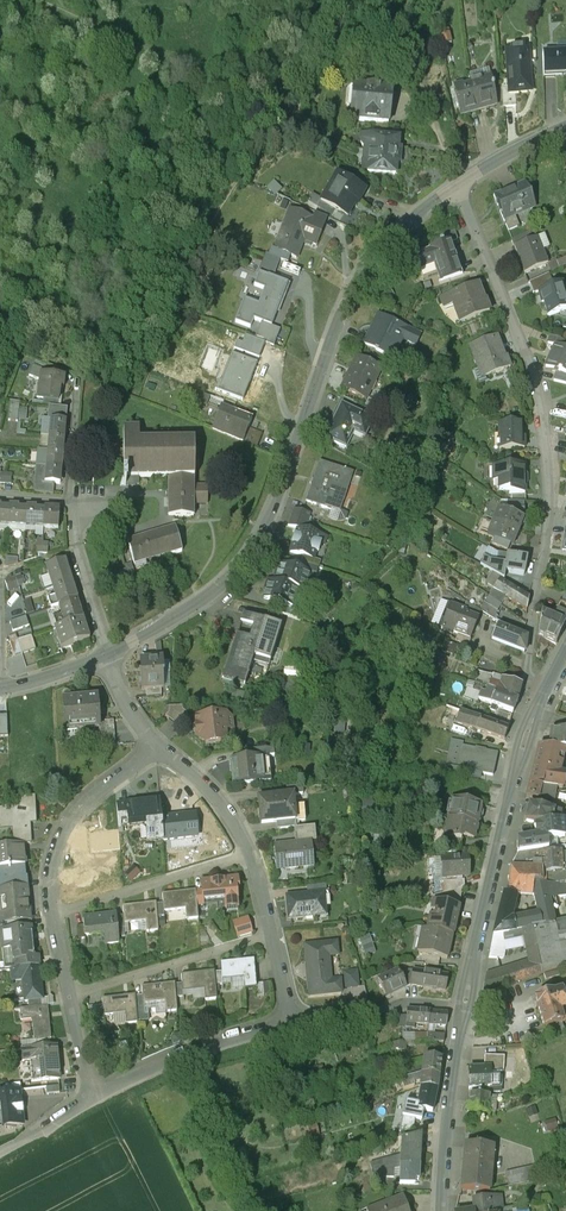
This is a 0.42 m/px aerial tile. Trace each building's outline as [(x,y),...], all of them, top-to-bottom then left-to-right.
[(527,49),(505,51),(507,78),(509,92),(515,91),(531,90),(527,49)] [(543,55),(544,74),(565,73),(565,54),(543,55)] [(509,92),(507,78),(501,78),(503,104),(516,103),(515,91),(509,92)] [(491,80),(481,83),(481,84),(471,87),(477,109),(496,104),(495,98),(491,80)] [(393,85),(355,82),(355,83),(355,84),(358,85),(357,98),(353,100),(353,102),(352,115),(390,119),(391,103),(388,103),(389,87),(393,88),(393,85)] [(355,83),(352,83),(349,85),(347,99),(350,102),(353,102),(353,100),(357,98),(358,85),(355,84),(355,83)] [(477,109),(471,87),(463,89),(462,87),(455,89),(456,97),(458,105),(459,105),(461,114),(477,109)] [(367,142),(370,145),(368,167),(396,170),(399,134),(362,131),(362,135),(364,139),(367,142)] [(347,217),(357,200),(359,201),(366,188),(335,170),(318,199),(347,217)] [(522,183),(505,190),(502,189),(493,192),(505,219),(515,215),(513,210),(530,203),(522,183)] [(304,242),(316,247),(324,223),(288,209),(272,249),(298,260),(304,242)] [(327,216),(315,212),(312,219),(324,223),(327,216)] [(515,215),(505,219),(509,227),(518,223),(515,215)] [(455,228),(441,233),(443,240),(444,240),(444,241),(450,238),(450,239),(458,236),(455,228)] [(529,229),(512,236),(515,245),(533,238),(529,229)] [(515,245),(514,245),(524,271),(547,262),(537,236),(533,238),(515,245)] [(443,240),(440,241),(440,242),(429,246),(429,247),(416,252),(420,264),(435,259),(442,278),(462,271),(450,239),(450,238),(444,241),(444,240),(443,240)] [(547,262),(552,271),(565,265),(565,257),(556,261),(555,259),(547,262)] [(264,290),(258,305),(244,299),(238,313),(251,318),(251,319),(270,327),(288,284),(268,276),(268,277),(259,273),(254,286),(264,290)] [(548,273),(528,281),(534,292),(539,290),(554,286),(548,273)] [(478,282),(441,296),(445,306),(453,303),(460,321),(489,310),(485,298),(484,298),(478,282)] [(539,290),(542,301),(545,300),(549,313),(565,308),(565,297),(561,283),(554,286),(539,290)] [(407,328),(379,314),(365,343),(376,348),(375,349),(386,354),(395,336),(402,339),(407,328)] [(565,340),(551,334),(547,341),(555,344),(562,347),(565,340)] [(496,335),(470,345),(478,369),(481,368),(484,377),(510,367),(506,355),(504,356),(496,335)] [(555,344),(546,366),(558,371),(565,374),(565,348),(562,347),(555,344)] [(257,365),(232,355),(217,392),(242,402),(257,365)] [(357,356),(341,388),(365,400),(370,392),(368,391),(379,368),(381,369),(381,368),(357,356)] [(52,373),(33,366),(30,376),(39,379),(37,397),(44,398),(59,400),(61,387),(64,388),(65,378),(58,375),(52,374),(52,373)] [(558,371),(554,380),(565,383),(565,374),(558,371)] [(356,404),(341,396),(333,410),(337,412),(341,404),(353,410),(356,404)] [(59,400),(44,398),(43,406),(48,407),(58,408),(59,400)] [(20,403),(10,402),(8,421),(18,422),(20,403)] [(337,412),(324,438),(345,449),(355,429),(366,435),(373,420),(353,410),(341,404),(337,412)] [(58,408),(48,407),(47,420),(65,422),(66,422),(67,409),(58,408)] [(251,421),(221,408),(212,430),(243,442),(249,428),(251,421)] [(47,420),(43,420),(42,436),(49,437),(64,438),(65,422),(47,420)] [(521,423),(499,424),(499,448),(524,447),(524,437),(522,437),(521,423)] [(195,442),(140,442),(140,428),(124,428),(124,465),(125,465),(125,478),(168,479),(194,479),(195,479),(195,468),(200,468),(200,454),(195,454),(195,442)] [(263,434),(249,428),(243,442),(257,448),(263,434)] [(64,438),(49,437),(48,452),(63,453),(64,438)] [(48,452),(43,451),(42,460),(38,459),(37,466),(61,469),(63,453),(48,452)] [(352,474),(319,462),(305,502),(334,512),(343,485),(348,487),(352,474)] [(525,472),(525,464),(503,464),(501,464),(494,465),(494,480),(499,480),(499,489),(509,489),(509,493),(511,493),(525,493),(525,484),(527,483),(527,474),(525,472)] [(61,469),(37,466),(36,482),(54,484),(60,484),(61,469)] [(194,479),(168,479),(168,518),(193,518),(193,507),(208,507),(208,488),(193,488),(194,479)] [(54,484),(36,482),(35,492),(53,494),(54,484)] [(525,493),(511,493),(511,500),(525,501),(526,501),(526,493),(525,493)] [(511,500),(508,500),(508,508),(524,509),(525,501),(511,500)] [(8,524),(9,509),(0,509),(0,506),(0,524),(8,524)] [(26,510),(18,510),(18,507),(9,507),(8,524),(8,526),(17,527),(17,525),(25,525),(26,510)] [(36,508),(27,508),(25,525),(25,528),(34,528),(35,526),(43,526),(44,512),(35,511),(36,508)] [(524,509),(508,508),(505,512),(497,509),(492,521),(519,531),(523,519),(524,509)] [(59,510),(44,509),(44,512),(43,526),(43,529),(57,530),(59,510)] [(310,515),(293,509),(290,518),(307,523),(310,515)] [(307,523),(290,518),(288,526),(297,529),(304,532),(307,523)] [(519,531),(492,521),(487,533),(495,537),(510,543),(513,544),(519,531)] [(165,531),(128,542),(135,565),(172,555),(182,552),(175,528),(165,531)] [(304,532),(297,529),(295,536),(294,536),(292,544),(293,545),(290,553),(303,557),(313,560),(315,553),(318,554),(320,544),(318,544),(320,537),(304,532)] [(510,543),(495,537),(492,543),(508,549),(510,543)] [(501,563),(490,561),(488,569),(503,578),(504,571),(523,575),(526,558),(507,554),(506,561),(502,561),(501,563)] [(313,560),(303,557),(301,563),(318,569),(320,562),(313,560)] [(490,561),(483,558),(481,565),(488,569),(490,561)] [(64,560),(46,566),(52,586),(70,580),(64,560)] [(301,563),(298,563),(296,569),(311,573),(316,575),(318,569),(301,563)] [(296,569),(281,564),(275,583),(302,591),(305,592),(311,573),(296,569)] [(122,586),(136,581),(131,566),(124,568),(125,571),(117,574),(122,586)] [(21,576),(15,577),(19,587),(24,585),(21,576)] [(15,577),(10,579),(13,588),(19,587),(15,577)] [(528,598),(499,579),(493,588),(506,596),(505,598),(507,600),(509,598),(526,608),(528,598)] [(70,580),(52,586),(58,606),(76,600),(70,580)] [(275,583),(269,581),(264,599),(292,608),(295,599),(299,600),(302,591),(275,583)] [(506,596),(493,588),(489,595),(502,603),(505,598),(506,596)] [(550,592),(547,599),(540,595),(538,601),(551,607),(555,598),(559,599),(560,597),(550,592)] [(30,594),(24,596),(28,614),(35,612),(30,594)] [(555,598),(551,607),(556,610),(553,617),(541,612),(538,633),(557,641),(565,621),(565,603),(559,599),(555,598)] [(76,600),(58,606),(61,614),(52,617),(56,628),(64,625),(82,619),(76,600)] [(480,609),(467,600),(464,608),(467,609),(466,612),(478,618),(481,610),(480,609)] [(464,609),(452,603),(442,626),(458,633),(470,638),(478,618),(466,612),(467,609),(464,608),(464,609)] [(497,611),(484,603),(480,609),(481,610),(495,619),(498,615),(495,613),(497,611)] [(300,613),(281,607),(278,614),(298,620),(300,613)] [(30,615),(33,624),(43,621),(40,612),(30,615)] [(14,630),(29,624),(26,615),(11,621),(14,630)] [(257,619),(243,615),(241,623),(255,627),(257,619)] [(82,619),(64,625),(67,633),(57,636),(61,648),(89,639),(82,619)] [(526,636),(502,627),(503,622),(499,620),(492,637),(507,644),(524,651),(526,636)] [(258,642),(236,635),(222,680),(244,687),(254,657),(270,662),(281,627),(264,622),(258,642)] [(470,638),(458,633),(455,639),(468,646),(471,639),(470,638)] [(31,636),(18,640),(22,653),(22,654),(35,649),(31,636)] [(17,638),(9,640),(14,655),(22,653),(18,640),(17,638)] [(446,642),(442,650),(456,656),(459,648),(446,642)] [(163,660),(141,661),(142,675),(162,674),(164,674),(163,660)] [(486,672),(479,670),(475,682),(481,684),(482,685),(486,672)] [(493,674),(486,672),(482,685),(488,687),(489,688),(493,674)] [(142,675),(141,675),(142,692),(146,692),(162,691),(163,691),(162,674),(142,675)] [(522,683),(493,674),(489,688),(517,699),(522,683)] [(482,685),(481,684),(479,692),(481,692),(486,694),(488,687),(482,685)] [(489,688),(488,687),(486,694),(484,699),(512,711),(517,699),(489,688)] [(97,698),(64,700),(66,730),(67,730),(66,728),(79,727),(79,730),(88,729),(87,726),(98,726),(98,728),(99,728),(97,698)] [(460,709),(446,704),(445,714),(444,714),(443,722),(447,723),(449,715),(457,718),(460,709)] [(182,708),(169,707),(168,714),(164,717),(179,729),(187,720),(186,715),(182,712),(182,708)] [(512,713),(499,708),(496,715),(510,721),(511,719),(512,713)] [(508,727),(480,716),(460,709),(457,718),(456,721),(474,726),(504,738),(508,727)] [(210,717),(206,714),(203,718),(196,719),(198,739),(203,743),(206,743),(206,746),(220,744),(225,739),(227,740),(232,740),(231,731),(232,731),(230,720),(224,716),(210,717)] [(551,728),(549,746),(563,748),(565,748),(565,730),(551,728)] [(485,748),(476,746),(476,747),(462,744),(457,766),(493,774),(498,752),(485,749),(485,748)] [(563,748),(540,745),(534,768),(559,773),(562,755),(563,748)] [(264,750),(254,751),(255,758),(265,757),(266,758),(275,757),(274,751),(264,750)] [(255,758),(230,760),(233,787),(268,783),(266,758),(265,757),(255,758)] [(559,773),(534,768),(527,797),(537,798),(538,795),(541,784),(557,787),(561,788),(563,773),(559,773)] [(557,787),(541,784),(538,795),(558,798),(557,790),(557,788),(557,787)] [(302,787),(286,789),(287,796),(287,797),(294,796),(303,795),(302,787)] [(5,798),(5,808),(0,809),(0,825),(16,824),(16,831),(29,830),(29,823),(35,823),(34,796),(5,798)] [(287,796),(258,799),(261,825),(277,824),(295,822),(296,822),(294,796),(287,797),(287,796)] [(449,801),(442,800),(439,816),(449,818),(453,798),(450,797),(449,801)] [(466,800),(453,798),(449,818),(477,823),(478,815),(479,815),(481,814),(482,809),(480,808),(479,808),(480,803),(466,800)] [(150,804),(128,806),(129,819),(129,826),(148,824),(150,841),(163,840),(161,818),(160,803),(150,804)] [(561,812),(529,804),(525,820),(534,822),(536,823),(559,820),(561,812)] [(128,806),(116,807),(117,820),(129,819),(128,806)] [(161,818),(163,840),(196,838),(194,816),(161,818)] [(477,823),(449,818),(445,836),(454,838),(462,840),(463,836),(474,838),(475,832),(477,831),(478,826),(476,824),(477,823)] [(536,823),(534,822),(535,837),(538,836),(543,836),(546,837),(546,838),(564,836),(563,820),(559,820),(536,823)] [(295,822),(277,824),(277,831),(294,829),(296,829),(295,822)] [(296,829),(294,829),(295,844),(312,842),(312,843),(317,842),(315,827),(296,829)] [(16,831),(13,831),(13,845),(20,844),(30,843),(29,830),(16,831)] [(535,837),(518,840),(518,853),(533,850),(548,848),(546,838),(546,837),(543,836),(538,836),(535,837)] [(462,840),(454,838),(453,842),(447,843),(449,851),(463,848),(462,840)] [(295,844),(274,846),(276,872),(314,869),(312,843),(312,842),(295,844)] [(13,845),(6,846),(7,852),(21,851),(20,844),(13,845)] [(0,846),(0,867),(24,865),(23,853),(21,853),(21,851),(7,852),(6,846),(0,846)] [(533,850),(518,853),(518,858),(532,859),(533,853),(533,850)] [(560,851),(540,852),(541,862),(541,868),(542,868),(542,874),(555,872),(561,870),(561,853),(560,851)] [(538,853),(533,853),(532,859),(518,858),(515,858),(511,865),(511,867),(532,868),(532,862),(541,862),(540,852),(538,852),(538,853)] [(470,856),(441,857),(442,876),(471,875),(470,856)] [(0,867),(0,888),(2,888),(25,886),(24,877),(26,877),(24,865),(0,867)] [(511,867),(510,867),(508,893),(515,894),(531,895),(533,884),(542,884),(542,874),(542,868),(541,868),(532,868),(511,867)] [(561,870),(555,872),(558,884),(565,883),(562,870),(561,870)] [(555,872),(542,874),(542,884),(546,884),(558,884),(555,872)] [(465,879),(442,880),(443,892),(453,889),(463,888),(466,888),(465,879)] [(235,880),(203,883),(203,892),(204,900),(226,898),(227,909),(237,908),(235,880)] [(542,884),(533,884),(531,895),(534,897),(539,914),(520,917),(524,937),(527,950),(536,949),(559,944),(557,934),(549,898),(546,884),(542,884)] [(558,884),(546,884),(549,898),(561,895),(558,884)] [(2,888),(4,903),(0,903),(0,906),(1,921),(2,921),(24,919),(29,919),(26,886),(25,886),(2,888)] [(326,886),(308,888),(308,895),(322,893),(322,895),(326,894),(326,886)] [(453,889),(443,892),(436,894),(435,898),(443,900),(443,898),(460,902),(463,888),(453,889)] [(195,892),(163,894),(163,904),(164,911),(185,910),(186,920),(198,920),(196,906),(195,893),(195,892)] [(203,892),(195,893),(196,906),(204,905),(204,900),(203,892)] [(508,893),(504,892),(501,904),(512,905),(515,894),(508,893)] [(308,895),(286,897),(289,921),(324,918),(322,895),(322,893),(308,895)] [(156,903),(123,906),(124,916),(125,923),(146,921),(147,932),(158,931),(157,918),(156,905),(156,903)] [(459,907),(439,903),(435,905),(440,911),(441,911),(440,915),(437,918),(431,916),(428,929),(453,935),(459,907)] [(163,904),(156,905),(157,918),(165,918),(164,911),(163,904)] [(501,904),(493,934),(504,933),(505,940),(524,937),(520,917),(510,919),(510,913),(512,905),(501,904)] [(116,915),(83,918),(84,925),(85,935),(106,933),(107,944),(118,943),(117,929),(116,917),(116,915)] [(124,916),(116,917),(117,929),(125,928),(125,923),(124,916)] [(2,921),(1,921),(0,921),(0,925),(0,929),(24,927),(24,919),(2,921)] [(247,920),(233,924),(237,938),(251,933),(247,920)] [(84,925),(76,925),(78,939),(85,938),(85,935),(84,925)] [(24,927),(0,929),(2,941),(11,940),(14,968),(38,965),(37,955),(33,956),(30,926),(24,927)] [(428,929),(425,928),(422,938),(421,938),(418,951),(441,956),(448,957),(453,935),(428,929)] [(504,933),(493,934),(489,957),(500,957),(504,933)] [(557,934),(559,944),(565,943),(565,933),(557,934)] [(361,939),(366,955),(376,952),(371,935),(361,939)] [(336,943),(305,946),(310,997),(341,994),(340,981),(332,981),(329,957),(337,956),(336,943)] [(559,944),(536,949),(541,973),(563,966),(562,958),(559,944)] [(529,961),(501,970),(505,985),(541,973),(536,949),(527,950),(529,961)] [(441,956),(418,951),(415,963),(439,965),(441,956)] [(254,960),(221,963),(222,973),(222,980),(244,978),(245,989),(256,988),(256,984),(254,960)] [(14,968),(11,968),(12,979),(23,978),(25,999),(27,999),(40,998),(42,998),(38,965),(14,968)] [(448,975),(425,971),(425,972),(413,970),(411,983),(423,985),(423,986),(446,990),(448,975)] [(501,970),(485,975),(482,992),(505,985),(501,970)] [(357,971),(343,971),(344,988),(359,987),(357,971)] [(214,972),(182,975),(182,985),(183,992),(204,990),(205,1001),(216,1000),(215,986),(214,973),(214,972)] [(398,972),(382,980),(389,994),(405,986),(398,972)] [(222,973),(214,973),(215,986),(223,985),(222,980),(222,973)] [(174,984),(142,987),(143,997),(144,1003),(165,1002),(166,1013),(177,1012),(176,998),(175,985),(174,984)] [(182,985),(175,985),(176,998),(184,997),(183,992),(182,985)] [(502,988),(481,995),(484,1004),(505,998),(502,988)] [(534,1000),(537,1008),(537,1007),(544,1029),(562,1024),(562,1023),(565,1022),(565,1014),(565,1011),(565,1010),(565,1001),(563,1002),(560,993),(553,995),(534,1000)] [(135,995),(102,998),(103,1004),(104,1015),(125,1013),(126,1024),(137,1023),(136,1010),(135,997),(135,995)] [(143,997),(135,997),(136,1010),(144,1009),(144,1003),(143,997)] [(40,998),(27,999),(28,1007),(41,1006),(40,998)] [(103,1004),(95,1005),(96,1018),(104,1018),(104,1015),(103,1004)] [(28,1007),(20,1008),(22,1019),(32,1018),(34,1040),(50,1038),(51,1038),(48,1005),(41,1006),(28,1007)] [(429,1010),(408,1008),(407,1016),(404,1016),(403,1021),(406,1021),(406,1026),(415,1027),(415,1022),(428,1023),(429,1010)] [(447,1012),(429,1010),(428,1023),(432,1024),(446,1025),(447,1012)] [(427,1033),(399,1033),(398,1042),(426,1042),(427,1033)] [(444,1035),(427,1033),(426,1042),(443,1042),(444,1035)] [(50,1038),(36,1040),(37,1047),(50,1045),(50,1038)] [(37,1047),(21,1048),(23,1060),(30,1059),(32,1080),(45,1079),(58,1078),(60,1077),(57,1045),(50,1045),(37,1047)] [(480,1068),(469,1069),(469,1088),(491,1087),(500,1087),(502,1087),(501,1075),(493,1075),(494,1070),(504,1071),(504,1056),(484,1055),(484,1067),(480,1067),(480,1068)] [(441,1058),(412,1059),(409,1063),(411,1069),(400,1072),(402,1079),(410,1076),(423,1073),(439,1075),(441,1058)] [(439,1075),(423,1073),(410,1076),(402,1079),(400,1079),(403,1089),(415,1086),(414,1083),(422,1082),(421,1087),(437,1088),(439,1075)] [(58,1078),(45,1079),(46,1086),(59,1085),(58,1078)] [(421,1087),(420,1098),(416,1097),(415,1100),(411,1099),(410,1102),(405,1101),(402,1116),(415,1118),(422,1119),(424,1110),(432,1111),(437,1088),(421,1087)] [(0,1091),(0,1102),(4,1102),(6,1123),(23,1121),(20,1089),(0,1091)] [(415,1118),(402,1116),(399,1131),(413,1129),(415,1118)] [(318,1127),(309,1129),(311,1137),(320,1135),(318,1127)] [(421,1134),(401,1139),(401,1156),(401,1163),(419,1164),(421,1134)] [(380,1144),(371,1146),(373,1153),(382,1150),(380,1144)] [(494,1146),(465,1144),(462,1187),(490,1189),(494,1146)] [(397,1158),(370,1164),(372,1170),(374,1170),(384,1167),(398,1163),(401,1163),(401,1156),(397,1158)] [(398,1163),(384,1167),(384,1176),(386,1176),(394,1177),(395,1170),(401,1170),(401,1163),(398,1163)] [(419,1164),(401,1163),(401,1170),(400,1175),(397,1175),(396,1183),(414,1183),(414,1178),(419,1179),(419,1164)] [(536,1166),(505,1172),(508,1186),(539,1179),(536,1166)] [(374,1170),(373,1171),(375,1185),(385,1185),(386,1176),(384,1176),(384,1167),(374,1170)] [(475,1196),(476,1199),(474,1199),(475,1210),(492,1210),(501,1208),(498,1192),(485,1194),(485,1195),(475,1196)] [(367,1210),(368,1210),(408,1210),(404,1201),(392,1206),(390,1201),(367,1210)]
